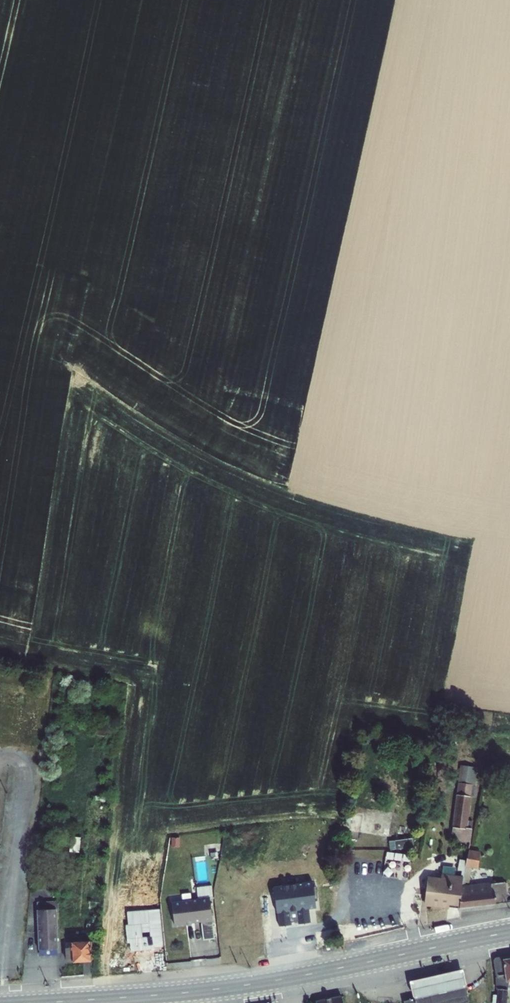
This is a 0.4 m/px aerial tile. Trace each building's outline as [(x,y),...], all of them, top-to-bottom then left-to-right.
[(383,770),(380,784),(391,786),(394,773),(383,770)] [(456,795),(470,797),(472,785),(458,783),(456,795)] [(94,796),(94,802),(109,803),(109,797),(107,797),(107,791),(99,791),(99,796),(94,796)] [(466,829),(467,821),(470,797),(456,795),(452,827),(466,829)] [(466,829),(452,827),(451,840),(469,842),(472,821),(467,821),(466,829)] [(70,837),(69,852),(79,852),(80,838),(70,837)] [(412,837),(388,840),(389,849),(413,846),(412,837)] [(466,861),(462,882),(468,883),(470,874),(472,874),(473,868),(477,869),(479,852),(468,850),(466,861)] [(462,877),(462,883),(462,882),(466,861),(459,860),(457,870),(461,871),(460,876),(462,877)] [(427,877),(423,906),(448,909),(448,908),(457,909),(457,906),(458,907),(461,886),(462,883),(462,877),(460,876),(452,875),(452,872),(442,870),(442,874),(441,874),(441,878),(427,877)] [(458,907),(458,909),(495,905),(494,904),(506,903),(505,883),(490,884),(490,883),(461,886),(458,907)] [(275,915),(276,915),(277,927),(311,924),(310,912),(314,911),(312,884),(272,888),(275,915)] [(197,900),(171,903),(174,925),(200,922),(200,923),(202,940),(214,939),(212,921),(209,897),(197,899),(197,900)] [(43,902),(37,903),(37,910),(38,950),(39,954),(57,953),(57,949),(55,910),(55,902),(48,902),(49,910),(44,910),(43,902)] [(69,947),(65,948),(66,962),(70,962),(70,961),(72,960),(72,963),(90,961),(89,946),(95,946),(96,938),(91,936),(87,937),(87,935),(76,936),(76,942),(71,943),(71,944),(69,943),(69,947)] [(492,1002),(506,1002),(507,991),(509,990),(509,958),(504,959),(504,957),(495,958),(494,959),(493,960),(495,975),(496,976),(495,978),(496,990),(496,995),(492,995),(492,1002)] [(404,1002),(465,1002),(468,1002),(465,988),(404,1002)]
